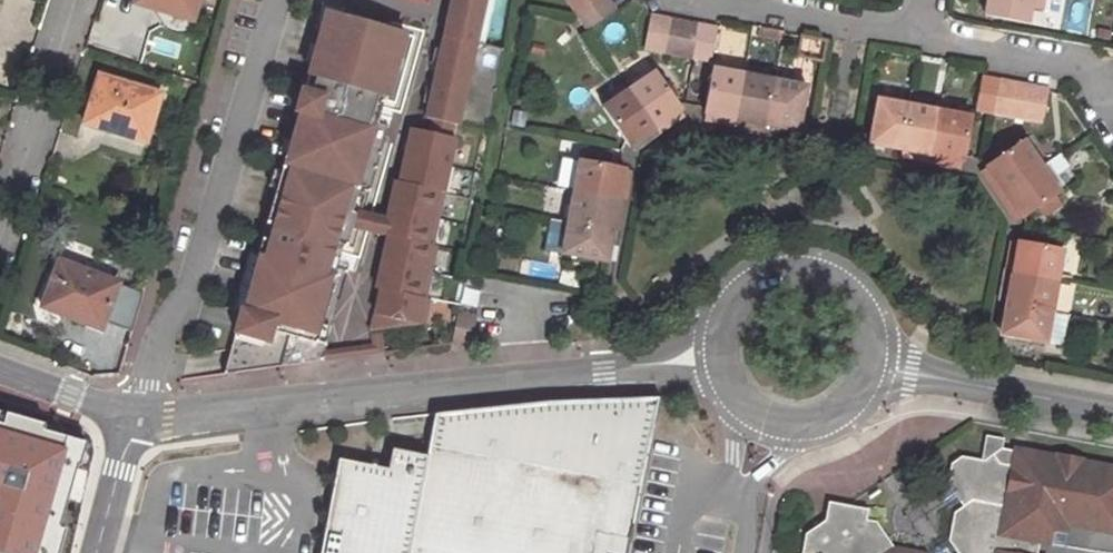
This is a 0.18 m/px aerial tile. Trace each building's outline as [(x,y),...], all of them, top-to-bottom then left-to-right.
[(192,19),(150,7),(157,19),(171,31),(180,32),(190,31),(195,24),(201,0),(198,0),(192,19)] [(198,0),(152,0),(150,7),(192,19),(198,0)] [(489,131),(505,49),(477,43),(487,0),(451,0),(425,117),(489,131)] [(578,15),(602,0),(571,0),(568,2),(578,15)] [(578,15),(587,29),(615,11),(607,0),(602,0),(578,15)] [(985,15),(1025,23),(1028,8),(1042,10),(1044,0),(987,0),(985,15)] [(227,361),(223,374),(321,360),(325,347),(351,254),(358,257),(366,229),(370,216),(421,38),(328,11),(267,224),(270,225),(265,239),(262,238),(239,319),(227,361)] [(666,19),(650,16),(643,47),(660,51),(666,19)] [(757,38),(782,43),(785,30),(760,25),(757,38)] [(710,61),(715,29),(699,26),(693,58),(710,61)] [(824,43),(823,41),(802,38),(799,55),(821,59),(824,43)] [(703,114),(734,120),(743,74),(712,67),(703,114)] [(629,90),(655,128),(682,111),(677,103),(655,73),(629,90)] [(743,74),(734,120),(766,126),(775,80),(743,74)] [(135,131),(147,135),(160,95),(99,77),(86,120),(103,126),(103,129),(133,138),(135,131)] [(998,80),(982,77),(976,109),(992,113),(998,80)] [(806,87),(775,80),(766,126),(798,131),(806,87)] [(1015,83),(998,80),(992,113),(1009,116),(1015,83)] [(1015,83),(1009,116),(1025,119),(1032,86),(1015,83)] [(1049,89),(1032,86),(1025,119),(1042,122),(1048,93),(1049,89)] [(630,145),(655,128),(629,90),(603,107),(623,138),(628,145),(630,145)] [(878,98),(868,144),(900,149),(908,104),(878,98)] [(939,110),(908,104),(900,149),(930,155),(939,110)] [(939,110),(930,155),(961,161),(963,162),(964,157),(971,116),(939,110)] [(682,111),(655,128),(659,134),(686,116),(682,111)] [(733,128),(734,120),(703,114),(701,121),(733,128)] [(766,126),(734,120),(733,128),(765,134),(766,126)] [(384,330),(423,326),(428,301),(424,300),(435,247),(431,246),(455,138),(410,128),(398,182),(394,181),(386,219),(377,217),(377,218),(374,231),(374,232),(387,235),(375,287),(380,289),(370,331),(384,330)] [(659,134),(655,128),(630,145),(633,152),(659,134)] [(145,142),(147,135),(135,131),(133,138),(145,142)] [(1023,140),(992,163),(986,167),(1004,193),(1041,168),(1023,140)] [(930,155),(900,149),(898,158),(928,164),(930,155)] [(961,161),(930,155),(928,164),(960,170),(961,161)] [(572,192),(618,201),(625,168),(618,166),(578,159),(572,192)] [(997,198),(1004,193),(986,167),(979,171),(997,198)] [(625,168),(618,201),(625,203),(632,170),(625,168)] [(1059,194),(1041,168),(1004,193),(1022,218),(1023,219),(1028,216),(1059,194)] [(611,231),(618,201),(572,192),(566,223),(611,231)] [(1022,218),(1004,193),(997,198),(1015,223),(1022,218)] [(625,203),(618,201),(611,231),(620,233),(625,203)] [(374,231),(377,218),(370,216),(366,229),(374,231)] [(561,255),(566,223),(549,220),(544,250),(561,255)] [(611,231),(566,223),(561,255),(605,263),(611,231)] [(1003,271),(1011,273),(1017,242),(1009,241),(1003,271)] [(1063,250),(1022,243),(1017,242),(1011,273),(1057,282),(1063,250)] [(90,318),(103,323),(117,285),(57,262),(42,303),(61,310),(60,314),(87,325),(90,318)] [(997,303),(1005,305),(1011,273),(1003,271),(997,303)] [(1005,305),(1052,313),(1057,282),(1011,273),(1005,305)] [(1057,282),(1052,313),(1069,316),(1071,317),(1077,285),(1057,282)] [(1005,305),(1000,337),(1046,346),(1046,344),(1063,347),(1069,316),(1052,313),(1005,305)] [(101,329),(103,323),(90,318),(87,325),(101,329)] [(472,332),(452,329),(450,343),(470,346),(471,340),(472,332)] [(369,342),(325,347),(321,360),(382,353),(384,330),(370,331),(369,342)] [(647,436),(655,397),(435,412),(427,457),(392,451),(387,469),(338,460),(335,477),(320,552),(624,552),(647,436)] [(64,526),(53,523),(77,442),(37,430),(40,420),(2,409),(0,417),(0,552),(56,552),(64,526)] [(986,437),(982,460),(984,461),(992,455),(1001,449),(1002,449),(1003,440),(986,437)] [(1040,544),(1042,544),(1067,525),(1096,530),(1097,521),(1112,509),(1112,469),(1017,451),(1017,452),(1002,449),(1001,449),(992,455),(984,461),(982,460),(960,456),(951,462),(946,486),(961,506),(953,512),(948,540),(957,552),(1037,552),(1040,544)] [(895,549),(875,522),(865,520),(867,509),(847,506),(828,501),(824,521),(805,534),(801,552),(913,552),(895,549)] [(1097,521),(1096,530),(1112,533),(1112,509),(1097,521)] [(1062,547),(1067,525),(1042,544),(1062,547)]
